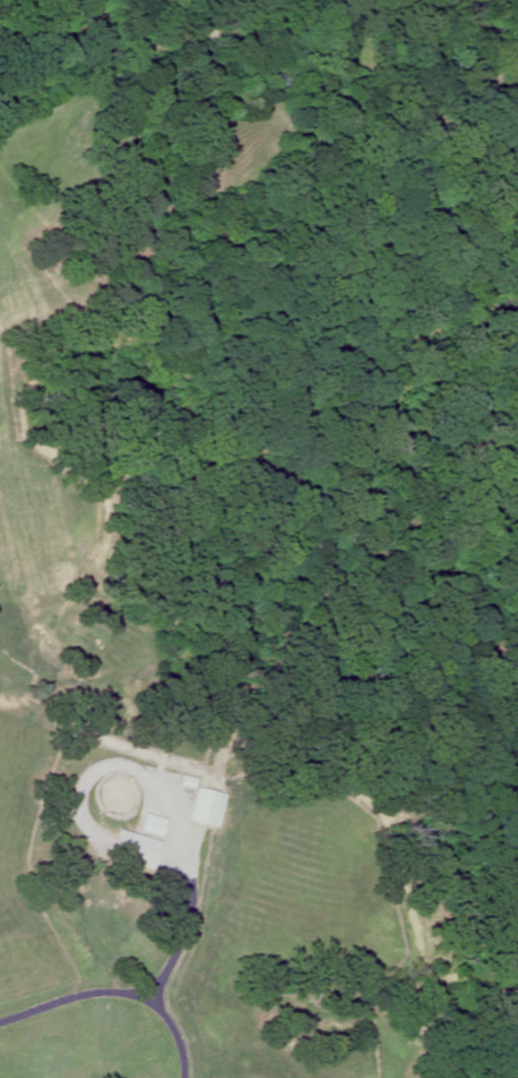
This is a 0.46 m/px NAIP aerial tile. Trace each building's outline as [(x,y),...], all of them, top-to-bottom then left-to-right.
[(220,795),(191,787),(182,820),(211,828),(220,795)] [(133,832),(155,837),(159,819),(138,814),(133,832)] [(104,859),(145,870),(153,840),(111,830),(104,859)]
